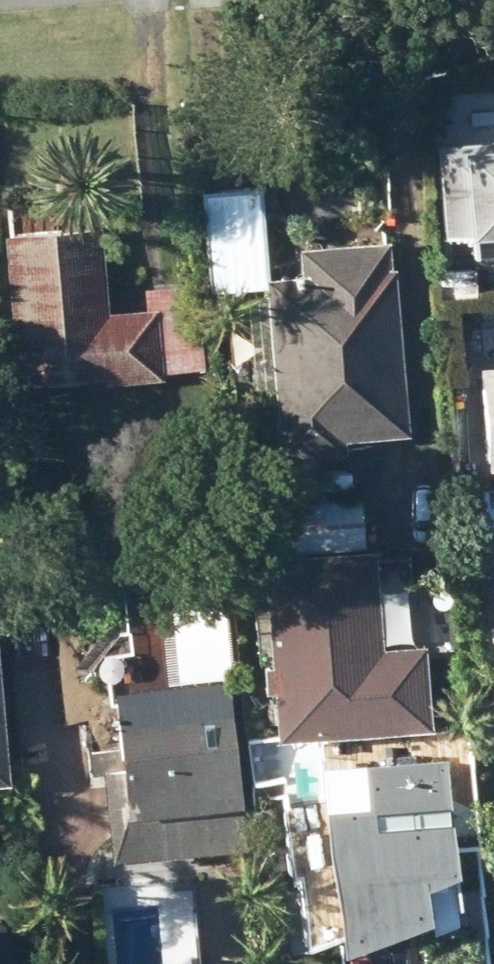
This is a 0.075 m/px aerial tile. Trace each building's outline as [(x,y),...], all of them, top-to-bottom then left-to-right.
[(462,149),(464,238),(493,238),(493,149),(462,149)] [(254,176),(205,178),(208,295),(257,294),(254,176)] [(0,236),(0,259),(9,382),(98,375),(99,386),(160,383),(159,373),(198,369),(191,286),(140,290),(142,312),(102,314),(96,228),(0,236)] [(337,435),(402,432),(391,275),(383,275),(380,241),(294,247),(296,276),(264,279),(274,456),(338,452),(337,435)] [(479,371),(485,471),(493,470),(493,370),(479,371)] [(360,550),(358,499),(271,504),(272,553),(360,550)] [(368,553),(256,560),(267,740),(422,730),(418,648),(375,651),(368,553)] [(237,851),(222,685),(102,693),(107,751),(83,753),(85,774),(92,774),(100,863),(237,851)] [(452,907),(442,760),(360,765),(363,808),(317,811),(326,953),(417,918),(420,933),(445,923),(444,908),(452,907)]
